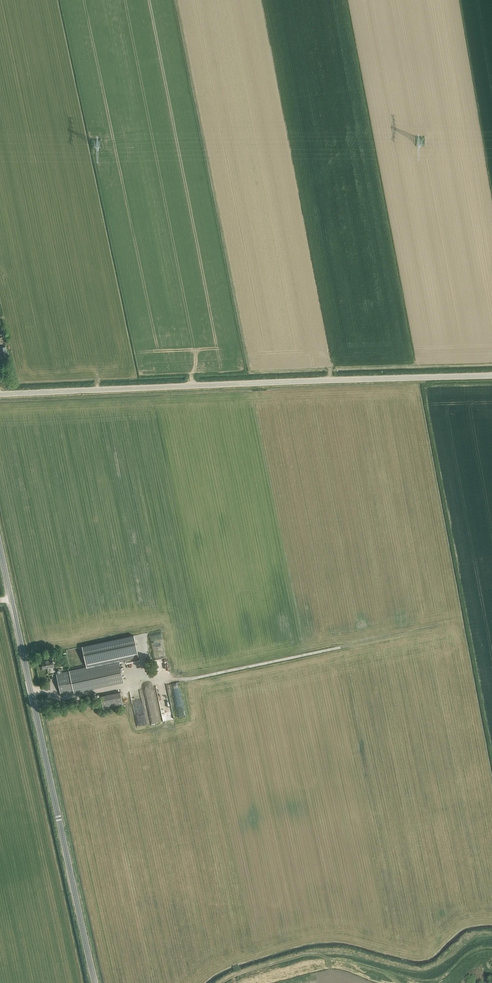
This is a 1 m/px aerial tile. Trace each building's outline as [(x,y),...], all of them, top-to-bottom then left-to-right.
[(67,655),(70,671),(104,663),(104,662),(119,659),(137,654),(133,638),(78,648),(79,653),(67,655)] [(41,660),(43,668),(47,667),(47,666),(54,665),(52,658),(41,660)] [(56,674),(61,694),(109,684),(124,681),(119,659),(104,662),(104,663),(70,671),(56,674)] [(100,696),(103,708),(123,704),(120,691),(100,696)]
